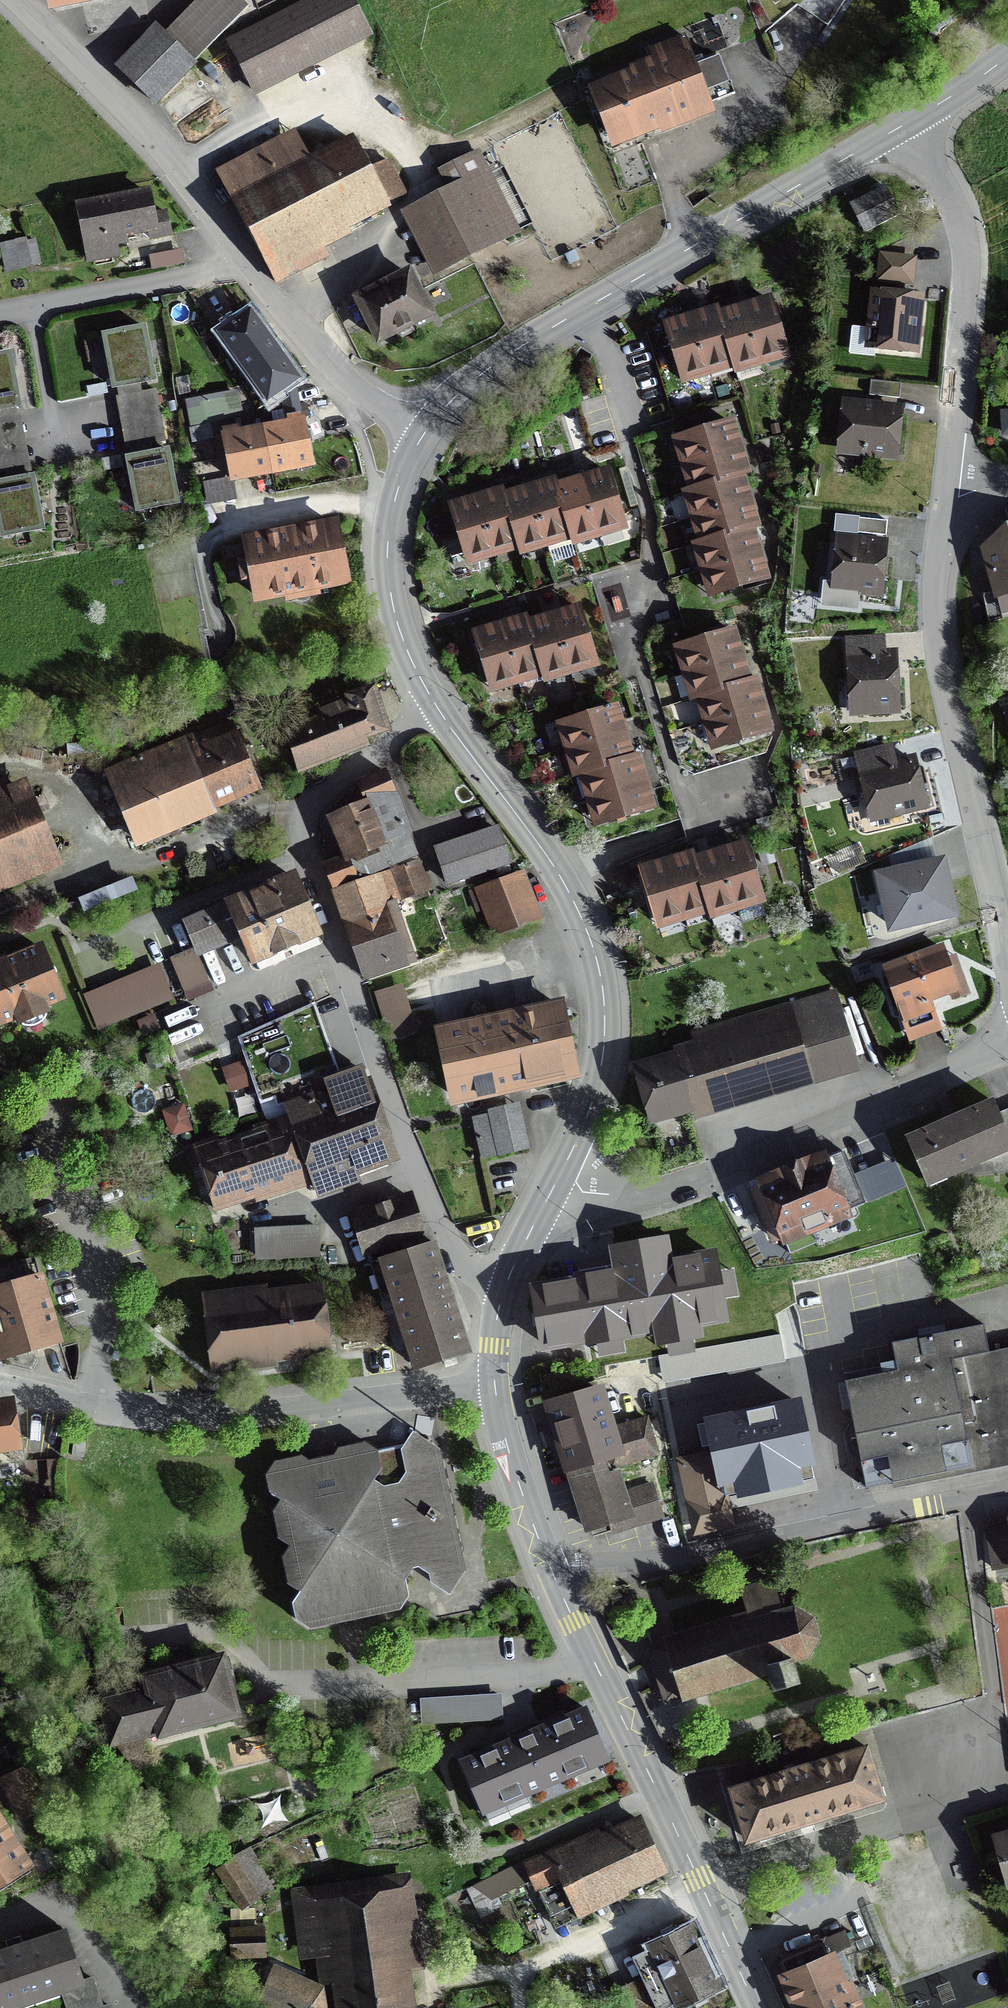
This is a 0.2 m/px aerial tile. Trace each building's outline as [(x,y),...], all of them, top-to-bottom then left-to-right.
[(48,13),(111,0),(46,0),(48,13)] [(113,68),(156,109),(198,66),(195,63),(250,7),(243,0),(197,0),(165,33),(156,24),(113,68)] [(224,41),(254,99),(374,37),(355,0),(304,0),(224,41)] [(630,70),(587,88),(612,151),(660,132),(661,136),(716,115),(712,104),(734,95),(717,52),(703,58),(702,56),(695,59),(685,34),(648,49),(652,57),(629,66),(630,70)] [(294,129),(215,170),(275,286),(329,258),(325,250),(352,236),(350,231),(392,209),(389,205),(409,195),(390,159),(371,169),(353,135),(310,158),(294,129)] [(447,189),(400,213),(433,278),(523,234),(479,148),(437,170),(447,189)] [(151,188),(119,194),(128,238),(148,234),(149,242),(173,237),(167,210),(156,212),(151,188)] [(897,219),(883,190),(850,206),(864,235),(897,219)] [(130,246),(128,238),(119,194),(74,203),(87,265),(121,259),(118,248),(130,246)] [(0,243),(0,249),(5,273),(42,265),(36,239),(27,241),(27,238),(0,243)] [(185,265),(182,250),(149,256),(151,271),(185,265)] [(912,259),(878,258),(878,280),(911,281),(912,259)] [(479,270),(485,284),(495,279),(489,265),(479,270)] [(411,269),(351,299),(377,348),(400,336),(402,340),(415,334),(413,330),(436,318),(411,269)] [(921,300),(871,297),(867,355),(917,358),(921,300)] [(679,377),(730,362),(732,367),(785,350),(770,300),(752,306),(744,308),(738,310),(716,317),(714,311),(699,316),(691,319),(683,321),(664,327),(679,377)] [(257,313),(222,336),(269,405),(304,381),(257,313)] [(145,324),(98,331),(106,385),(153,377),(145,324)] [(897,384),(869,381),(867,395),(896,398),(897,384)] [(233,395),(188,404),(193,428),(238,419),(233,395)] [(999,409),(999,436),(1007,436),(1007,409),(999,409)] [(898,419),(842,413),(837,453),(893,459),(898,419)] [(306,436),(301,416),(260,424),(220,433),(224,456),(230,482),(271,474),(312,465),(306,436)] [(697,491),(692,493),(708,544),(702,546),(717,593),(765,579),(759,562),(758,556),(755,546),(750,531),(757,529),(750,508),(748,501),(745,493),(741,478),(747,476),(741,455),(739,449),(737,442),(731,424),(681,439),(697,491)] [(168,447),(124,453),(133,507),(176,500),(168,447)] [(585,479),(580,480),(575,482),(554,488),(552,483),(535,488),(527,490),(521,492),(501,498),(500,495),(485,499),(475,502),(470,504),(449,510),(464,559),(515,543),(516,549),(567,533),(570,541),(622,524),(606,472),(585,479)] [(0,488),(0,525),(3,542),(46,535),(38,482),(0,488)] [(886,522),(848,518),(846,532),(884,536),(886,522)] [(339,519),(241,538),(245,561),(236,563),(241,586),(250,585),(254,606),(285,600),(286,604),(321,598),(320,594),(352,588),(339,519)] [(1007,596),(1007,538),(981,552),(994,600),(1007,596)] [(884,549),(836,544),(831,591),(879,596),(884,549)] [(541,669),(544,677),(595,661),(580,610),(564,615),(556,617),(551,619),(528,626),(526,617),(511,622),(499,626),(493,627),(473,633),(489,685),(541,669)] [(764,712),(762,707),(760,699),(754,679),(748,680),(742,662),(740,655),(738,648),(732,630),(683,645),(698,695),(706,693),(722,745),(770,731),(764,712)] [(880,641),(845,641),(847,718),(896,717),(895,669),(881,669),(880,641)] [(351,717),(286,739),(296,769),(366,746),(363,734),(384,727),(370,684),(343,693),(351,717)] [(580,774),(586,772),(601,823),(650,809),(644,787),(642,782),(641,775),(635,758),(629,759),(623,739),(621,732),(620,727),(614,707),(565,722),(580,774)] [(234,737),(193,753),(188,740),(106,774),(135,844),(213,813),(210,807),(255,789),(234,737)] [(890,751),(854,757),(867,824),(924,813),(916,773),(895,778),(890,751)] [(369,807),(333,821),(351,863),(414,838),(388,774),(360,785),(369,807)] [(0,784),(0,891),(62,866),(28,784),(11,791),(7,781),(0,784)] [(502,830),(438,851),(449,886),(513,866),(502,830)] [(675,860),(668,862),(662,864),(641,871),(657,921),(710,904),(711,910),(762,894),(745,843),(727,849),(721,851),(715,853),(695,859),(694,854),(675,860)] [(890,928),(959,911),(944,853),(876,870),(890,928)] [(422,863),(394,874),(405,903),(433,893),(422,863)] [(289,873),(183,917),(197,950),(240,932),(252,963),(315,937),(289,873)] [(524,873),(476,891),(494,938),(542,920),(524,873)] [(379,874),(332,891),(366,980),(413,963),(379,874)] [(0,960),(0,1022),(7,1019),(11,1029),(39,1017),(35,1007),(58,998),(36,945),(0,960)] [(194,952),(170,961),(182,992),(206,983),(194,952)] [(940,954),(881,974),(905,1046),(935,1036),(926,1010),(955,1001),(940,954)] [(169,999),(155,965),(83,995),(97,1029),(169,999)] [(399,986),(375,994),(390,1040),(414,1032),(399,986)] [(692,1053),(630,1072),(648,1128),(693,1114),(696,1124),(859,1074),(834,993),(688,1038),(692,1053)] [(558,1001),(434,1027),(450,1100),(573,1074),(558,1001)] [(313,1004),(244,1034),(260,1086),(335,1059),(313,1004)] [(289,1108),(294,1120),(316,1185),(320,1198),(389,1175),(387,1169),(401,1165),(374,1084),(333,1098),(331,1093),(289,1108)] [(903,1132),(925,1183),(1007,1147),(1007,1141),(989,1096),(903,1132)] [(526,1145),(517,1106),(472,1117),(481,1156),(526,1145)] [(294,1120),(199,1153),(221,1217),(316,1185),(294,1120)] [(823,1150),(752,1178),(776,1239),(847,1211),(823,1150)] [(354,1215),(365,1250),(421,1233),(410,1197),(385,1205),(354,1215)] [(258,1230),(253,1230),(256,1262),(320,1260),(320,1227),(273,1229),(274,1246),(259,1247),(258,1230)] [(274,1246),(273,1229),(258,1230),(259,1247),(274,1246)] [(421,1240),(374,1255),(415,1365),(449,1355),(468,1349),(429,1238),(421,1240)] [(600,1340),(725,1317),(714,1254),(669,1262),(665,1240),(615,1249),(619,1271),(589,1276),(600,1340)] [(0,1282),(0,1350),(2,1357),(62,1339),(40,1269),(0,1282)] [(581,1279),(529,1289),(540,1347),(592,1338),(581,1279)] [(322,1290),(207,1305),(212,1362),(330,1348),(322,1290)] [(845,1381),(852,1420),(845,1431),(849,1453),(860,1460),(866,1488),(1007,1459),(1007,1347),(989,1351),(983,1324),(892,1342),(897,1370),(845,1381)] [(621,1490),(614,1468),(656,1455),(643,1416),(612,1426),(600,1389),(550,1405),(559,1433),(579,1497),(589,1528),(607,1523),(609,1530),(658,1514),(648,1482),(621,1490)] [(20,1448),(14,1397),(0,1399),(0,1450),(20,1448)] [(724,1481),(810,1461),(797,1403),(711,1423),(717,1451),(724,1481)] [(411,1431),(406,1442),(412,1445),(412,1446),(419,1445),(423,1439),(411,1431)] [(412,1445),(406,1442),(405,1444),(376,1451),(365,1443),(339,1448),(334,1456),(308,1461),(300,1456),(275,1461),(267,1474),(270,1491),(282,1498),(274,1511),(279,1536),(291,1544),(284,1556),(289,1582),(301,1590),(293,1602),(296,1617),(310,1626),(337,1621),(373,1613),(400,1608),(408,1594),(404,1578),(413,1565),(416,1560),(422,1559),(427,1558),(434,1563),(437,1559),(439,1555),(444,1559),(457,1556),(460,1551),(439,1450),(423,1439),(419,1445),(412,1446),(412,1445)] [(83,1458),(84,1443),(74,1442),(73,1457),(83,1458)] [(717,1451),(679,1460),(694,1528),(733,1519),(724,1481),(717,1451)] [(1004,1515),(1006,1525),(984,1529),(990,1564),(1007,1561),(1007,1514),(1004,1515)] [(427,1558),(422,1559),(416,1560),(413,1565),(426,1572),(428,1582),(446,1594),(456,1578),(463,1569),(460,1551),(457,1556),(444,1559),(439,1555),(437,1559),(434,1563),(427,1558)] [(680,1689),(683,1699),(769,1673),(774,1688),(799,1680),(793,1661),(807,1656),(818,1637),(813,1617),(794,1606),(781,1610),(772,1579),(757,1584),(740,1589),(748,1612),(662,1638),(667,1652),(673,1671),(680,1689)] [(107,1697),(103,1698),(113,1740),(158,1728),(160,1732),(236,1712),(227,1674),(226,1672),(222,1656),(146,1676),(149,1687),(107,1697)] [(422,1723),(504,1718),(501,1694),(460,1696),(420,1699),(422,1723)] [(482,1810),(486,1808),(562,1776),(568,1773),(607,1756),(587,1709),(515,1739),(462,1762),(482,1810)] [(790,1770),(731,1789),(746,1839),(806,1821),(882,1797),(866,1747),(790,1770)] [(27,1767),(1,1780),(18,1814),(44,1802),(27,1767)] [(32,1861),(0,1811),(0,1881),(32,1861)] [(562,1845),(526,1861),(551,1920),(575,1909),(574,1907),(602,1894),(662,1866),(642,1821),(555,1862),(552,1857),(562,1853),(560,1848),(563,1846),(562,1845)] [(991,1835),(1007,1888),(1007,1830),(991,1835)] [(258,1897),(233,1859),(216,1870),(242,1908),(249,1903),(258,1897)] [(298,1917),(302,1950),(326,1947),(327,1957),(336,1959),(343,2007),(412,2007),(395,1889),(319,1900),(321,1913),(298,1917)] [(687,1922),(643,1943),(672,2004),(716,1983),(687,1922)] [(0,1947),(0,2007),(86,1977),(67,1923),(0,1947)] [(264,1929),(231,1931),(232,1954),(265,1953),(265,1947),(264,1929)] [(771,1971),(787,2007),(854,2007),(830,1947),(771,1971)] [(273,1969),(260,1998),(281,2007),(324,2007),(320,1990),(273,1969)]
